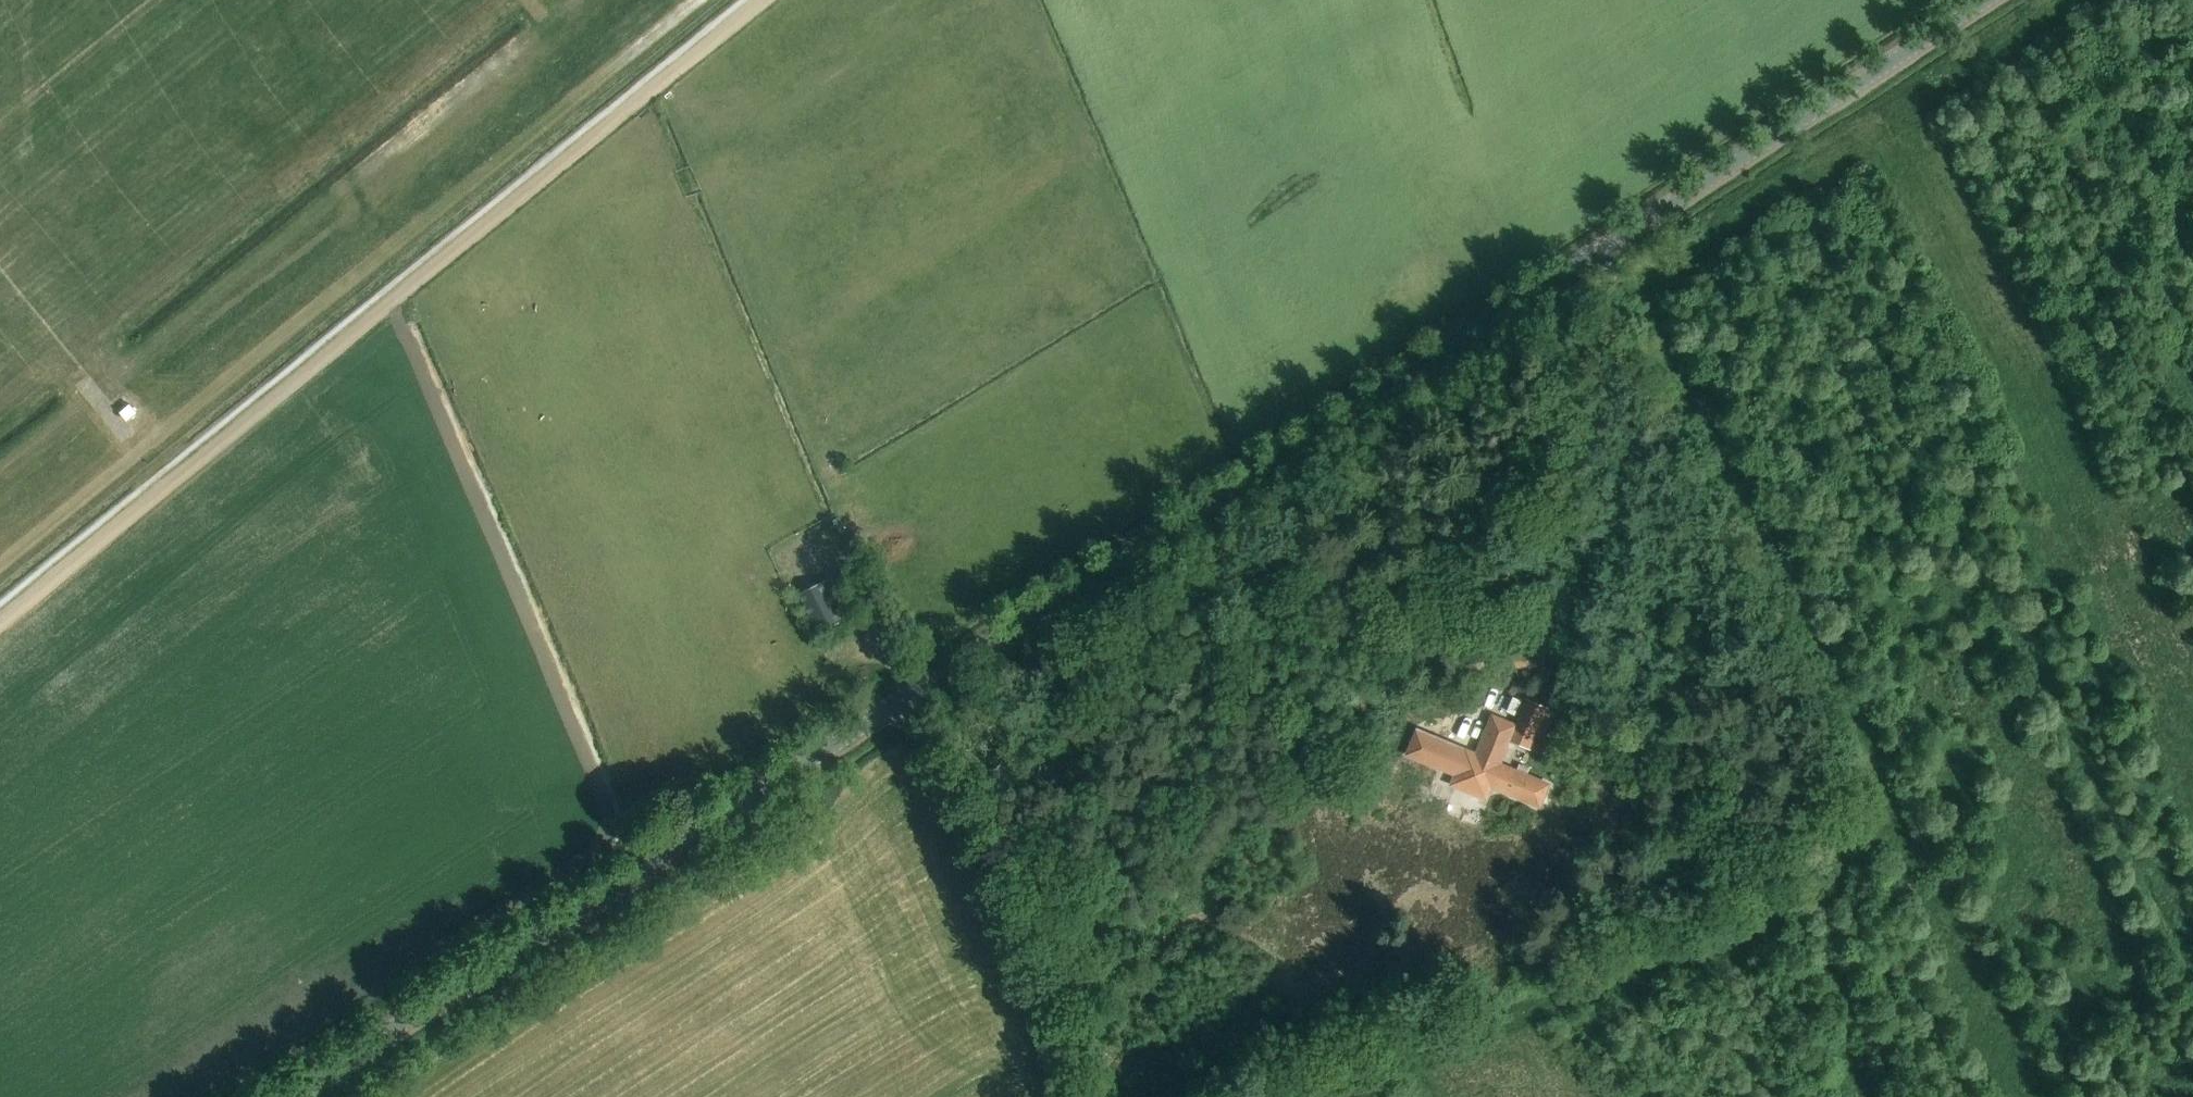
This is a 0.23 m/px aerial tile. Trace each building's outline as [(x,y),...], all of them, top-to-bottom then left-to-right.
[(819,631),(842,620),(824,582),(800,593),(819,631)] [(1538,653),(1509,650),(1507,666),(1537,669),(1536,682),(1554,683),(1558,632),(1540,630),(1538,653)] [(1549,786),(1500,766),(1511,740),(1530,748),(1547,707),(1527,699),(1516,723),(1493,714),(1475,755),(1416,731),(1406,755),(1456,776),(1452,788),(1487,803),(1494,788),(1540,807),(1549,786)]
